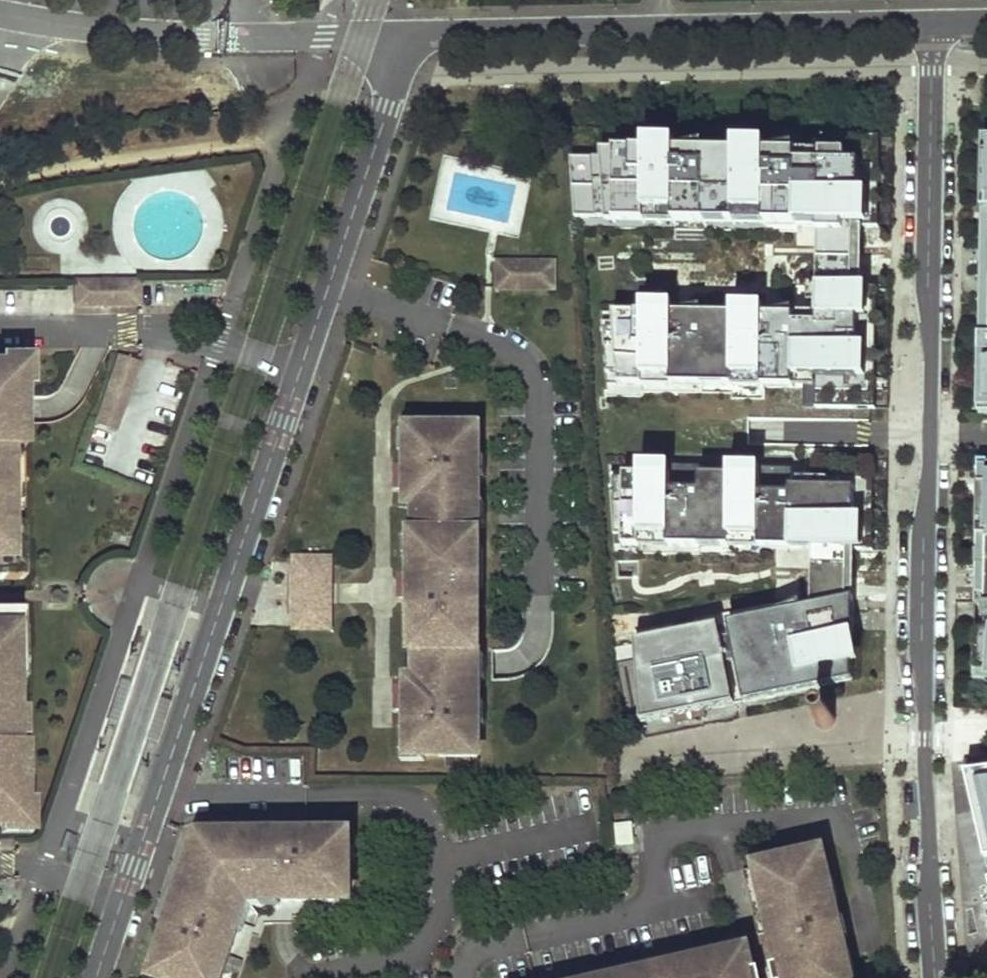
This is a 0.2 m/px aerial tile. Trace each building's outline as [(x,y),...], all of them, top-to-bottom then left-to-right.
[(814,408),(875,409),(876,287),(852,287),(853,227),(877,227),(878,137),(820,135),(818,157),(796,157),(796,145),(766,145),(765,153),(706,153),(705,144),(676,143),(675,152),(604,151),(603,158),(570,158),(574,218),(607,218),(606,223),(817,226),(816,286),(816,317),(813,317),(813,314),(796,314),(796,316),(793,316),(793,308),(763,307),(763,317),(703,315),(702,306),(672,307),(672,314),(602,313),(607,384),(792,387),(794,377),(814,379),(814,408)] [(552,284),(552,259),(498,258),(497,283),(552,284)] [(979,351),(986,351),(986,299),(979,299),(979,351)] [(116,432),(138,365),(116,359),(100,411),(95,426),(116,432)] [(978,361),(978,411),(986,411),(986,359),(978,361)] [(22,580),(21,411),(21,390),(28,390),(28,360),(0,360),(0,580),(22,580)] [(978,411),(977,420),(986,420),(986,411),(978,411)] [(476,426),(405,427),(405,468),(405,494),(406,504),(414,504),(414,532),(410,532),(411,578),(411,605),(411,622),(415,622),(415,678),(407,678),(407,689),(407,716),(407,757),(478,756),(477,741),(475,740),(475,726),(473,726),(473,681),(475,681),(475,672),(477,672),(477,586),(470,586),(470,532),(476,532),(476,513),(474,513),(474,502),(472,502),(472,457),(474,457),(474,443),(476,443),(476,426)] [(643,723),(852,677),(854,599),(847,600),(848,550),(871,550),(874,459),(814,459),(812,488),(791,487),(790,469),(760,467),(758,477),(700,474),(699,467),(670,467),(669,475),(609,474),(615,546),(811,549),(811,606),(800,608),(798,597),(782,601),(784,613),(704,628),(702,620),(674,626),(675,634),(636,644),(643,723)] [(986,490),(986,471),(986,467),(977,466),(976,490),(986,490)] [(405,468),(395,468),(396,494),(405,494),(405,468)] [(986,471),(986,490),(976,490),(975,542),(985,542),(985,569),(986,569),(986,471)] [(975,569),(985,569),(985,542),(975,542),(975,569)] [(330,556),(294,556),(293,586),(329,586),(330,556)] [(985,569),(975,569),(974,593),(984,593),(986,593),(986,569),(985,569)] [(411,578),(400,578),(400,592),(400,605),(411,605),(411,578)] [(329,586),(293,586),(293,592),(293,597),(329,598),(329,592),(329,586)] [(984,593),(974,593),(974,611),(982,612),(982,611),(984,611),(984,593)] [(329,598),(293,597),(293,627),(329,627),(329,598)] [(0,610),(0,834),(31,834),(31,802),(23,803),(22,610),(0,610)] [(974,634),(973,674),(986,675),(986,632),(985,632),(974,634)] [(973,674),(973,683),(986,684),(986,675),(973,674)] [(397,716),(407,716),(407,689),(397,689),(397,716)] [(834,713),(832,710),(829,709),(825,708),(821,709),(818,710),(815,713),(814,717),(813,721),(815,725),(817,728),(821,730),(824,731),(828,730),(831,729),(834,726),(836,723),(836,720),(836,716),(834,713)] [(964,762),(986,847),(986,759),(964,762)] [(617,843),(635,841),(632,822),(615,824),(617,843)] [(153,973),(169,977),(223,977),(234,947),(222,943),(224,936),(236,940),(241,923),(236,921),(244,896),(271,896),(271,902),(288,902),(288,890),(296,890),(296,902),(336,902),(336,896),(350,896),(350,859),(346,859),(345,834),(300,834),(300,841),(272,841),(272,834),(199,834),(176,902),(183,905),(175,932),(167,929),(153,973)] [(559,977),(851,977),(844,950),(837,952),(829,918),(836,916),(825,867),(821,851),(805,855),(804,852),(769,860),(770,863),(741,870),(756,932),(559,977)] [(183,905),(176,902),(167,929),(175,932),(183,905)] [(836,916),(829,918),(837,952),(844,950),(836,916)] [(236,940),(224,936),(222,943),(234,947),(236,940)]
